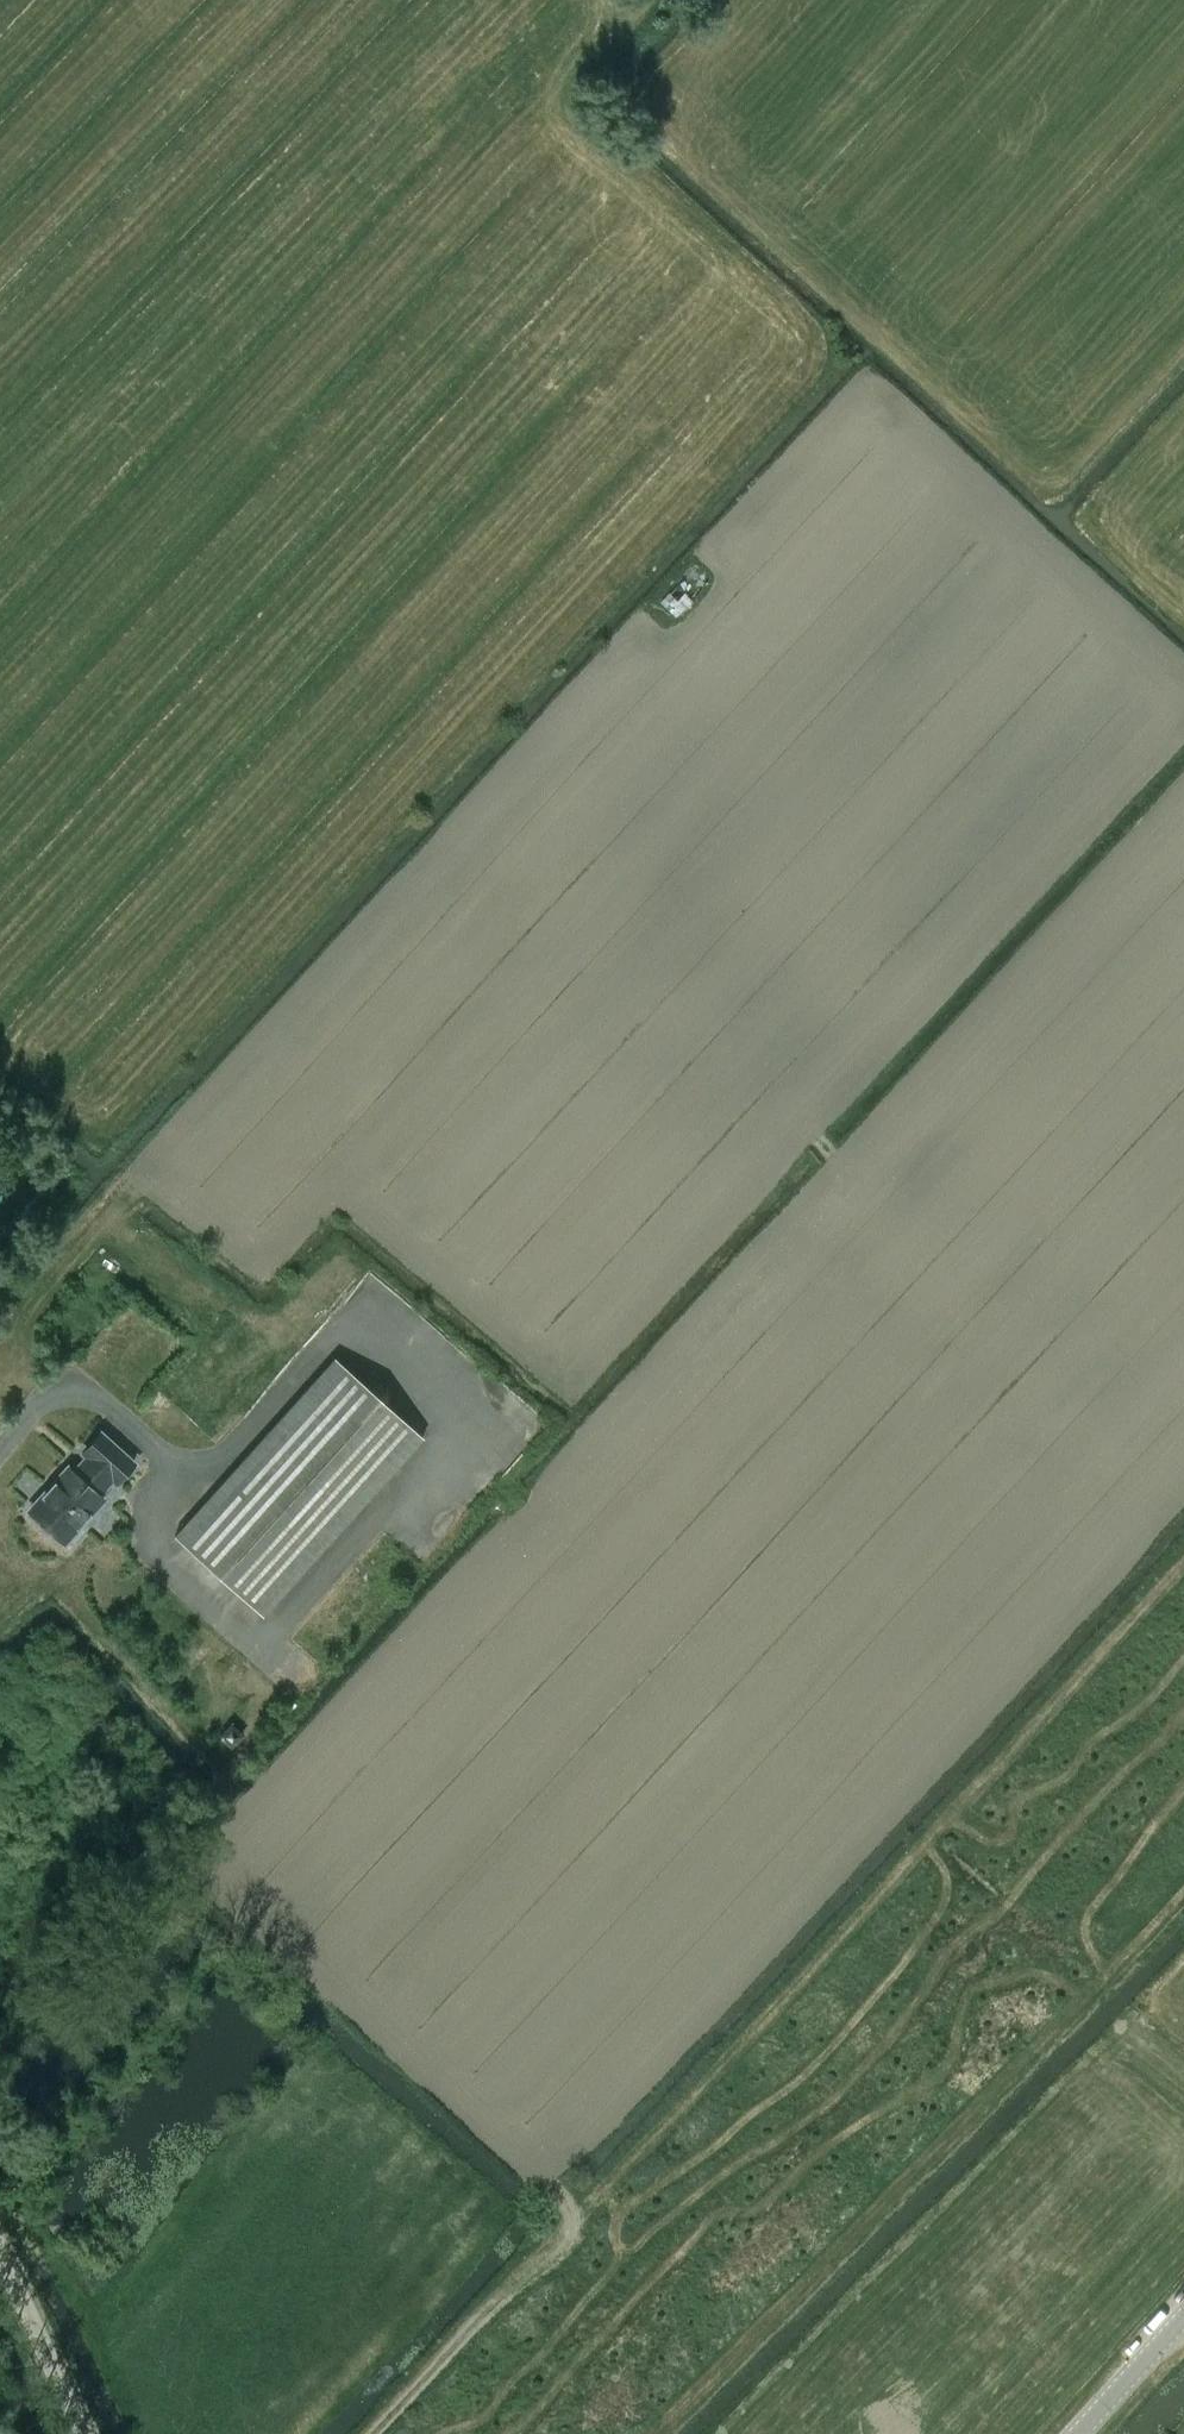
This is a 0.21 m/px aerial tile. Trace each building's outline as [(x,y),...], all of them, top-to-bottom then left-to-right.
[(674,616),(709,582),(691,564),(656,598),(674,616)] [(334,1359),(175,1535),(263,1615),(423,1438),(334,1359)] [(68,1468),(30,1510),(65,1542),(68,1539),(75,1539),(82,1530),(82,1523),(104,1500),(98,1495),(113,1479),(116,1482),(134,1463),(102,1434),(84,1454),(88,1457),(73,1473),(68,1468)]
